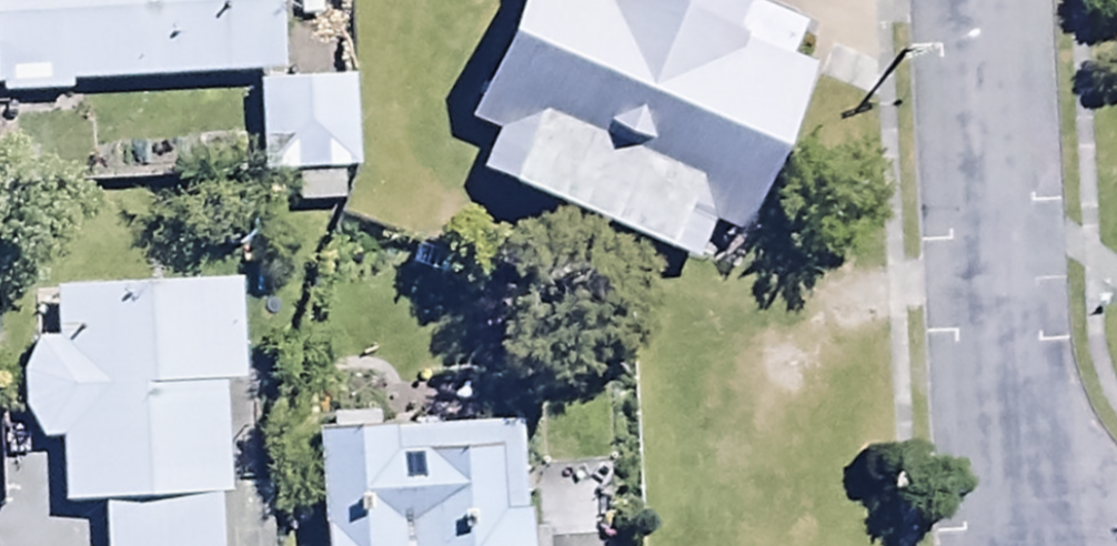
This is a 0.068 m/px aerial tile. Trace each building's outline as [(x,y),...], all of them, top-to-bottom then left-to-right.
[(70,84),(275,76),(272,0),(0,0),(0,98),(71,95),(70,84)] [(479,176),(693,266),(709,226),(746,241),(816,73),(786,61),(799,30),(751,10),(755,0),(514,0),(463,122),(496,136),(479,176)] [(349,81),(252,85),(257,178),(354,174),(349,81)] [(57,440),(57,509),(102,509),(102,545),(268,545),(268,485),(228,485),(227,388),(239,388),(239,283),(50,283),(50,344),(36,344),(16,375),(20,415),(35,442),(57,440)] [(320,431),(324,545),(532,545),(528,421),(375,427),(374,413),(329,415),(330,430),(320,431)]
